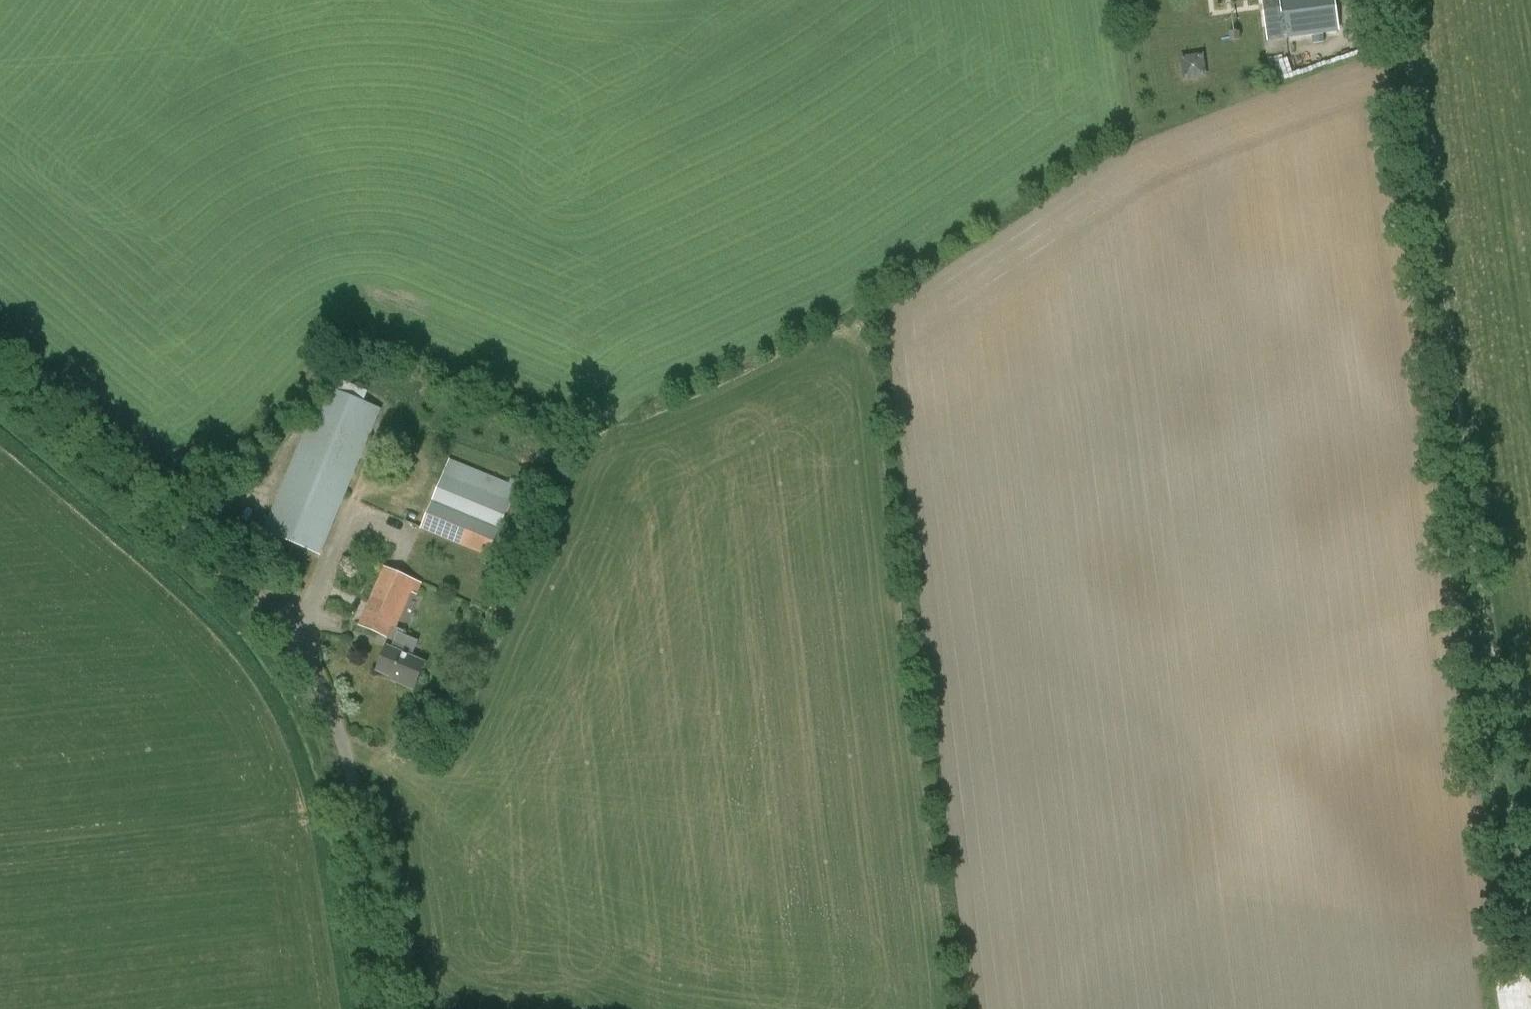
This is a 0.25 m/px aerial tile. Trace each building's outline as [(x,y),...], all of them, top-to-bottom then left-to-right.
[(1336,0),(1264,0),(1268,35),(1284,33),(1285,39),(1340,32),(1336,0)] [(1177,77),(1202,78),(1203,56),(1177,55),(1177,77)] [(322,557),(382,410),(324,386),(264,533),(322,557)] [(489,559),(517,488),(451,460),(422,530),(489,559)] [(397,640),(393,650),(411,658),(418,642),(403,636),(405,632),(392,626),(412,579),(386,568),(361,626),(387,637),(387,636),(397,640)] [(426,664),(411,658),(393,650),(388,648),(378,671),(399,680),(398,683),(415,690),(426,664)]
